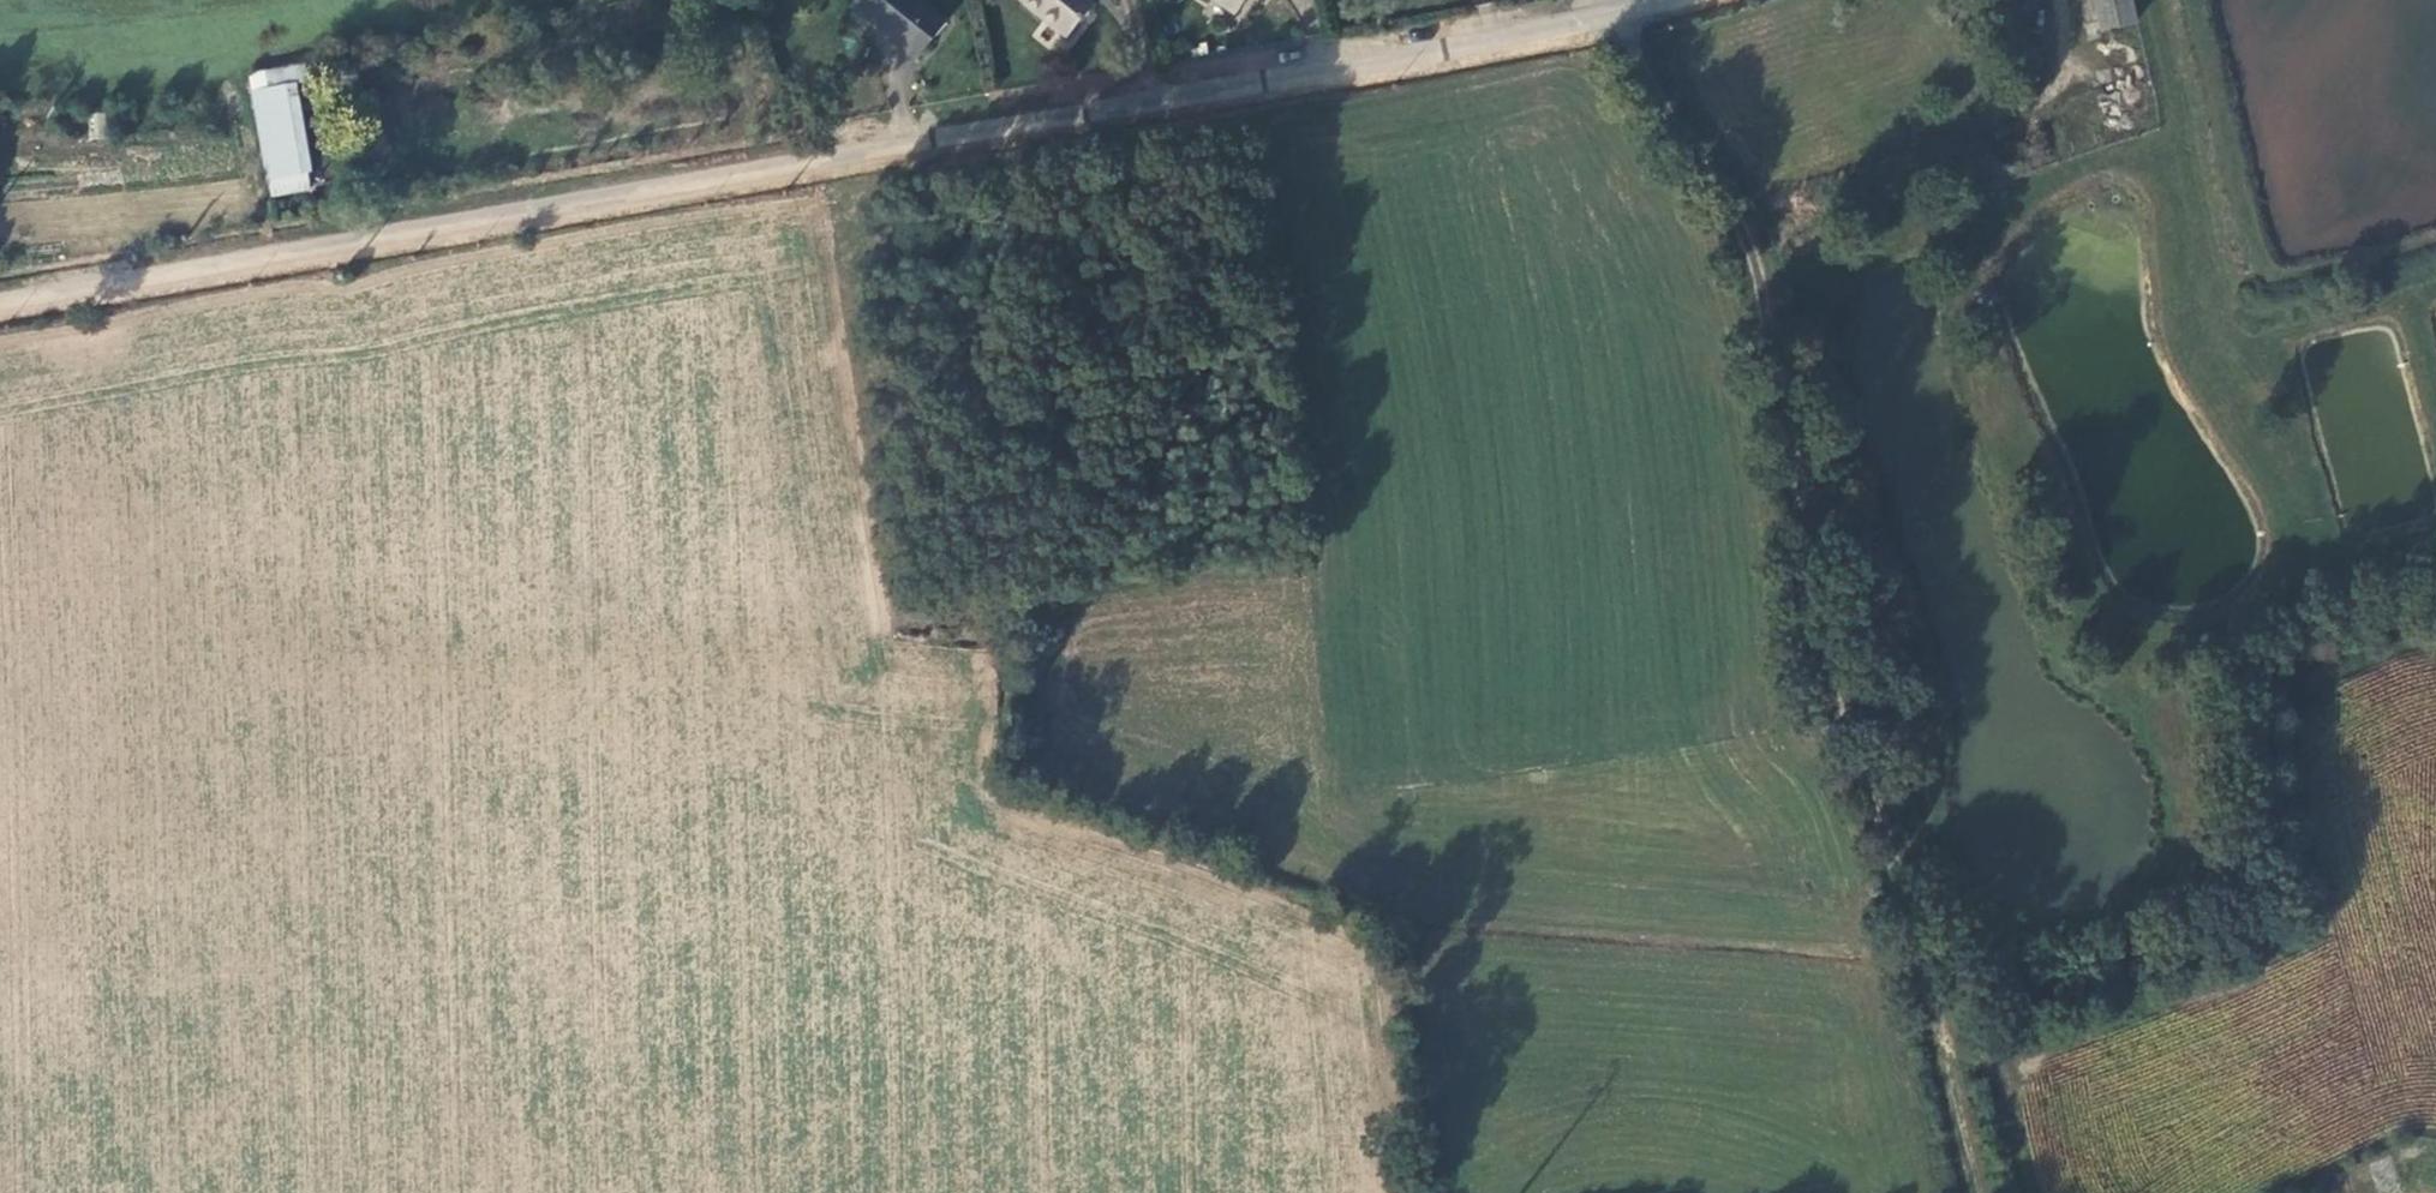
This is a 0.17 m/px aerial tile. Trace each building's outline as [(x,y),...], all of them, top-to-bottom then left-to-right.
[(908,61),(941,21),(914,0),(855,0),(846,11),(908,61)] [(1059,37),(1086,4),(1082,0),(1014,0),(1059,37)] [(1229,18),(1240,0),(1202,0),(1229,18)] [(2089,17),(2123,9),(2121,0),(2085,0),(2089,17)] [(312,191),(296,65),(250,71),(266,197),(312,191)]
